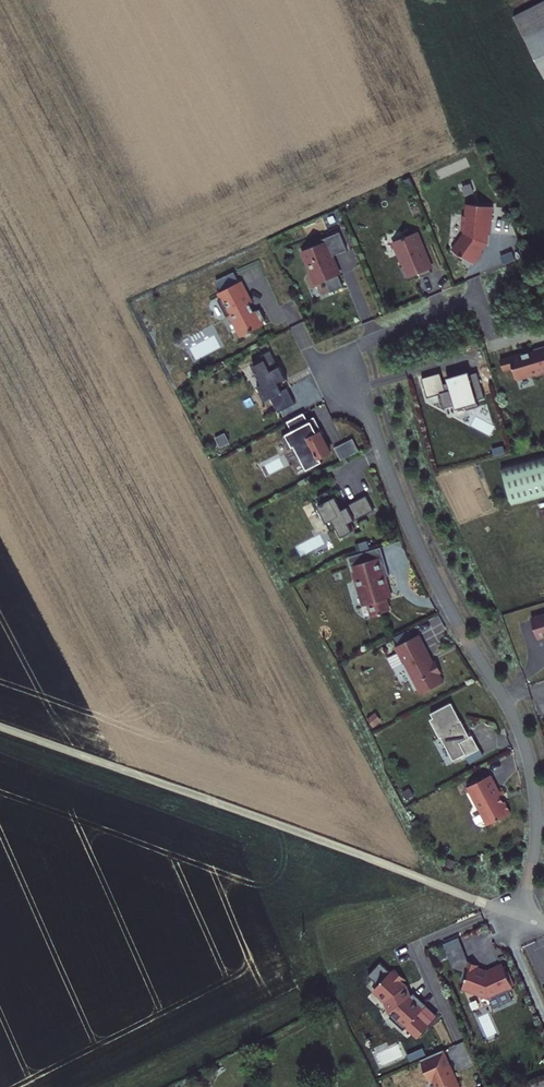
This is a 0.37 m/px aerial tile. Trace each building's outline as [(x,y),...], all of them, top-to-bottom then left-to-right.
[(515,15),(543,71),(543,0),(515,15)] [(462,233),(452,247),(473,262),(488,242),(492,207),(466,204),(462,233)] [(417,230),(390,242),(405,280),(433,268),(417,230)] [(340,231),(299,249),(319,295),(343,285),(338,275),(341,274),(333,255),(347,249),(340,231)] [(222,293),(218,295),(238,337),(264,325),(261,321),(265,319),(259,307),(250,311),(246,302),(251,300),(241,279),(239,280),(235,271),(216,280),(222,293)] [(498,357),(502,372),(512,369),(516,381),(543,373),(543,344),(498,357)] [(264,359),(253,364),(263,384),(257,387),(264,401),(268,399),(277,415),(298,404),(288,385),(282,388),(278,380),(285,376),(271,350),(262,355),(264,359)] [(468,370),(446,376),(448,383),(444,384),(446,391),(440,393),(445,410),(456,407),(458,416),(467,414),(465,409),(479,405),(478,399),(483,397),(476,373),(469,375),(468,370)] [(302,413),(285,423),(289,429),(284,432),(306,469),(333,454),(314,420),(308,423),(302,413)] [(501,467),(512,507),(543,498),(543,456),(501,467)] [(323,503),(309,511),(318,528),(330,521),(340,539),(354,531),(348,521),(371,508),(365,497),(341,510),(330,489),(319,495),(323,503)] [(379,550),(348,558),(362,608),(369,606),(372,617),(391,612),(387,597),(392,596),(379,550)] [(530,617),(537,638),(543,636),(543,613),(530,617)] [(419,635),(395,648),(420,694),(444,681),(419,635)] [(452,703),(428,715),(453,763),(477,751),(452,703)] [(491,773),(465,788),(486,826),(512,812),(491,773)] [(466,962),(458,990),(488,999),(515,988),(503,961),(487,968),(466,962)] [(379,963),(368,974),(376,983),(370,991),(383,1002),(388,1012),(416,1037),(435,1017),(412,996),(407,983),(392,968),(388,972),(379,963)] [(414,1050),(407,1053),(409,1059),(417,1056),(414,1050)] [(417,1059),(427,1080),(431,1079),(435,1086),(437,1086),(439,1086),(457,1086),(440,1050),(417,1059)] [(407,1053),(399,1056),(402,1062),(409,1059),(407,1053)]
